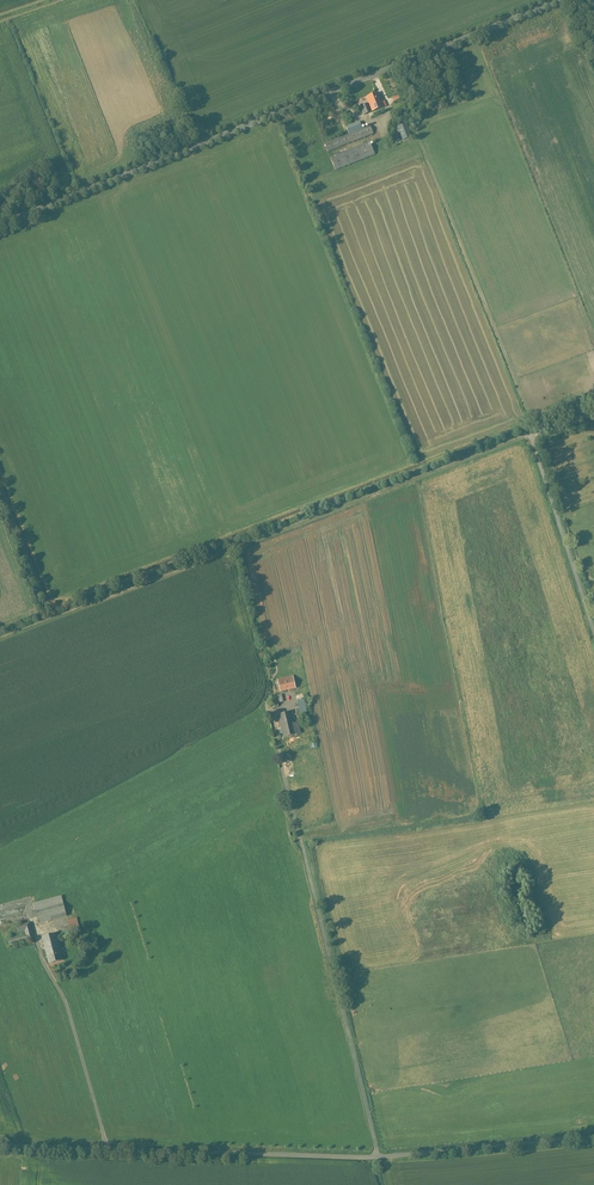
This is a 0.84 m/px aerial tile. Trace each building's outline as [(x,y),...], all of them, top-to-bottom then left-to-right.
[(371,113),(384,107),(387,106),(385,102),(382,103),(378,94),(366,98),(368,104),(361,107),(364,116),(371,113)] [(411,138),(407,124),(398,127),(403,141),(411,138)] [(327,152),(373,134),(370,126),(325,145),(327,152)] [(335,171),(375,155),(370,142),(330,158),(335,171)] [(293,677),(278,680),(279,686),(280,688),(280,691),(285,690),(295,688),(293,677)] [(304,699),(297,701),(301,715),(305,714),(307,713),(304,699)] [(291,712),(278,715),(281,727),(294,723),(291,712)] [(294,723),(281,727),(281,728),(277,729),(278,729),(279,734),(283,734),(284,738),(300,734),(298,723),(294,723)] [(61,896),(33,904),(35,912),(64,904),(61,896)] [(64,904),(35,912),(39,923),(67,916),(64,904)] [(76,918),(67,920),(71,933),(79,931),(76,918)] [(26,935),(8,940),(10,946),(34,939),(30,923),(16,927),(18,933),(25,931),(26,935)] [(56,933),(42,937),(46,949),(60,946),(56,933)] [(60,946),(46,949),(48,956),(50,963),(63,959),(60,946)]
